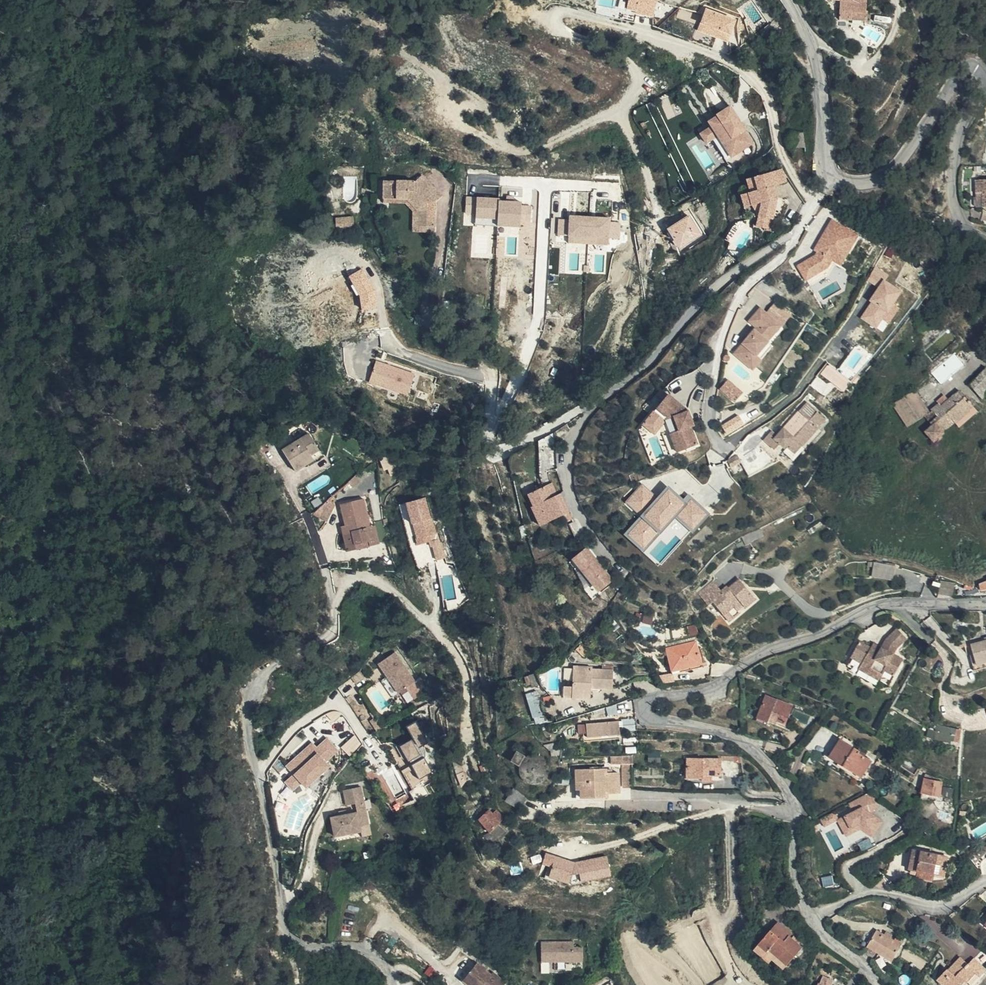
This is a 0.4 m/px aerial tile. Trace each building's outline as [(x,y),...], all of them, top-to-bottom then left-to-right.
[(656,0),(629,0),(628,8),(636,10),(636,11),(653,15),(656,0)] [(868,0),(840,0),(839,19),(867,20),(868,0)] [(737,19),(707,7),(698,29),(729,40),(737,19)] [(738,121),(729,107),(707,122),(711,127),(699,134),(705,143),(711,139),(717,136),(731,157),(735,154),(751,143),(743,130),(738,133),(733,125),(738,121)] [(738,121),(733,125),(738,133),(743,130),(744,130),(738,121)] [(717,136),(711,139),(728,165),(738,158),(735,154),(731,157),(717,136)] [(780,169),(768,172),(772,185),(784,182),(780,169)] [(760,203),(757,216),(771,219),(773,210),(770,209),(771,204),(775,204),(776,198),(772,185),(768,172),(753,177),(757,190),(747,193),(750,205),(760,203)] [(408,181),(392,181),(391,193),(390,199),(401,199),(411,208),(412,223),(419,223),(419,226),(429,226),(429,199),(424,194),(429,189),(413,175),(408,181)] [(753,177),(746,179),(749,192),(757,190),(753,177)] [(984,206),(985,206),(985,178),(977,178),(977,191),(984,191),(984,206)] [(391,193),(392,181),(376,181),(376,199),(390,199),(391,193)] [(433,194),(429,189),(424,194),(429,199),(433,194)] [(750,205),(747,193),(740,195),(743,208),(750,205)] [(407,232),(429,231),(429,226),(419,226),(419,223),(412,223),(411,208),(401,199),(390,199),(389,204),(399,203),(407,210),(407,232)] [(473,221),(495,222),(494,229),(518,230),(519,204),(498,203),(498,201),(496,200),(474,199),(473,221)] [(566,219),(566,238),(609,239),(609,237),(609,223),(609,219),(566,219)] [(813,255),(802,262),(809,275),(824,266),(829,258),(838,263),(854,234),(828,219),(821,233),(824,234),(820,241),(817,239),(812,249),(815,251),(813,255)] [(349,221),(329,223),(331,236),(350,233),(349,221)] [(622,223),(609,223),(609,237),(622,237),(622,223)] [(802,262),(795,266),(803,279),(809,275),(802,262)] [(364,267),(349,274),(366,310),(381,302),(364,267)] [(904,290),(883,277),(869,300),(871,302),(861,317),(878,328),(884,319),(890,323),(901,306),(895,303),(904,290)] [(768,345),(772,339),(778,330),(779,329),(760,313),(749,325),(757,332),(748,341),(743,348),(738,354),(750,364),(755,358),(757,360),(758,358),(768,346),(768,345)] [(743,348),(748,341),(745,339),(739,345),(743,348)] [(773,349),(768,346),(758,358),(757,360),(755,358),(750,364),(738,354),(734,358),(754,373),(759,367),(773,349)] [(956,352),(932,371),(942,383),(965,364),(956,352)] [(411,375),(373,362),(365,386),(403,399),(411,375)] [(852,381),(829,363),(822,373),(845,390),(852,381)] [(969,383),(982,396),(985,393),(985,394),(985,367),(969,383)] [(744,392),(730,378),(721,387),(736,401),(744,392)] [(158,393),(159,382),(146,381),(145,392),(158,393)] [(959,415),(947,401),(939,409),(936,407),(928,415),(912,392),(892,407),(908,429),(921,419),(929,427),(923,434),(932,443),(941,433),(940,431),(950,421),(952,422),(959,415)] [(956,392),(947,401),(959,415),(965,408),(964,407),(967,404),(956,392)] [(685,448),(690,446),(687,439),(693,437),(692,434),(694,434),(692,426),(690,422),(693,421),(689,409),(669,394),(658,408),(671,417),(675,415),(681,430),(678,430),(685,448)] [(817,431),(823,425),(825,423),(808,407),(806,405),(798,413),(806,421),(791,437),(784,430),(777,438),(774,441),(769,436),(763,442),(774,452),(779,447),(781,445),(786,449),(790,454),(798,447),(802,450),(818,432),(817,431)] [(959,415),(961,419),(968,412),(965,408),(959,415)] [(666,420),(654,410),(643,423),(655,433),(666,420)] [(740,415),(723,424),(728,433),(745,423),(740,415)] [(955,425),(961,419),(959,415),(952,422),(955,425)] [(338,417),(334,428),(347,433),(353,424),(345,419),(338,417)] [(305,456),(319,447),(309,430),(282,446),(294,468),(308,460),(305,456)] [(679,450),(685,448),(678,430),(672,433),(679,450)] [(687,439),(690,446),(698,444),(694,434),(692,434),(693,437),(687,439)] [(322,452),(319,447),(305,456),(308,460),(322,452)] [(794,458),(802,450),(798,447),(790,454),(794,458)] [(728,460),(732,467),(743,460),(739,454),(728,460)] [(369,465),(356,475),(360,479),(372,469),(369,465)] [(360,479),(356,475),(348,480),(352,485),(360,479)] [(624,503),(641,519),(624,537),(641,553),(672,519),(690,536),(708,516),(690,500),(685,506),(668,490),(657,501),(641,486),(624,503)] [(543,488),(526,496),(532,507),(529,508),(539,527),(561,516),(559,511),(568,506),(561,494),(549,500),(543,488)] [(316,513),(328,520),(335,506),(332,503),(335,499),(333,497),(329,500),(316,513)] [(365,497),(342,502),(346,524),(348,531),(344,531),(348,550),(379,543),(379,542),(375,524),(373,525),(372,524),(371,524),(365,497)] [(423,497),(405,502),(411,523),(412,523),(415,537),(427,534),(433,533),(430,518),(429,518),(423,497)] [(375,521),(375,524),(379,542),(389,540),(384,519),(375,521)] [(747,534),(741,537),(743,542),(762,533),(760,528),(747,534)] [(415,537),(414,537),(416,544),(428,541),(427,534),(415,537)] [(409,549),(416,571),(426,567),(419,544),(408,548),(409,549)] [(612,580),(586,549),(575,559),(600,590),(612,580)] [(896,569),(874,563),(871,577),(893,581),(896,569)] [(712,582),(697,593),(706,606),(711,603),(727,622),(737,614),(733,608),(739,604),(743,609),(754,601),(738,581),(721,594),(712,582)] [(954,593),(955,581),(941,581),(941,593),(954,593)] [(860,663),(880,675),(883,670),(892,675),(902,658),(892,653),(896,646),(905,637),(895,627),(885,637),(881,647),(878,652),(869,647),(859,641),(849,657),(860,663)] [(973,636),(972,640),(973,644),(974,647),(967,650),(966,650),(974,674),(985,671),(985,632),(973,636)] [(692,667),(699,665),(692,642),(663,650),(669,673),(677,671),(678,674),(693,670),(692,667)] [(878,652),(881,647),(872,642),(869,647),(878,652)] [(398,652),(381,663),(390,676),(401,693),(418,682),(398,652)] [(873,685),(880,675),(860,663),(854,673),(873,685)] [(591,669),(573,668),(571,687),(563,686),(562,697),(589,699),(590,689),(612,690),(613,672),(592,671),(591,669)] [(401,693),(390,676),(384,681),(395,697),(401,693)] [(528,691),(533,723),(544,721),(539,690),(528,691)] [(777,713),(773,719),(782,723),(791,706),(765,694),(754,717),(764,722),(766,716),(770,710),(777,713)] [(766,716),(773,719),(777,713),(770,710),(766,716)] [(382,731),(373,715),(370,716),(373,722),(369,724),(375,735),(382,731)] [(613,722),(582,725),(583,738),(615,736),(613,722)] [(429,743),(419,723),(409,728),(418,745),(404,752),(406,756),(409,762),(410,762),(412,766),(415,771),(420,781),(433,774),(427,762),(429,752),(425,745),(429,743)] [(950,741),(953,731),(938,727),(938,730),(936,730),(936,728),(933,727),(932,729),(929,727),(927,730),(936,733),(935,739),(949,744),(950,741)] [(955,730),(953,731),(950,741),(957,743),(960,732),(955,730)] [(360,746),(353,738),(341,749),(348,757),(360,746)] [(310,743),(298,752),(302,757),(296,762),(292,757),(283,764),(301,787),(325,767),(322,763),(335,752),(325,739),(314,748),(310,743)] [(402,757),(406,756),(404,752),(418,745),(415,740),(405,746),(404,744),(397,748),(402,757)] [(862,758),(863,756),(857,753),(841,741),(829,760),(860,780),(871,764),(862,758)] [(302,757),(298,752),(292,757),(296,762),(302,757)] [(513,755),(508,764),(515,767),(515,773),(516,778),(519,783),(523,785),(528,787),(532,786),(536,785),(540,783),(542,779),(544,774),(544,769),(543,766),(540,761),(536,758),(531,757),(527,757),(522,759),(513,755)] [(622,757),(616,757),(618,789),(626,789),(625,775),(622,757)] [(718,763),(684,762),(685,781),(700,781),(700,777),(718,778),(718,763)] [(415,771),(412,766),(402,772),(405,776),(415,771)] [(602,775),(602,771),(572,772),(572,792),(576,792),(577,800),(603,799),(603,795),(615,795),(614,775),(602,775)] [(298,784),(291,774),(281,782),(289,791),(298,784)] [(924,779),(924,784),(921,801),(931,802),(931,797),(934,797),(936,782),(937,778),(926,777),(926,780),(924,779)] [(934,797),(941,798),(943,783),(936,782),(934,797)] [(505,798),(517,808),(527,796),(515,787),(505,798)] [(331,818),(335,837),(361,832),(360,827),(369,825),(362,788),(345,791),(348,806),(356,805),(358,813),(347,815),(339,816),(331,818)] [(421,788),(411,793),(416,801),(425,797),(421,788)] [(863,830),(873,837),(883,823),(872,815),(880,804),(868,795),(850,805),(855,814),(846,819),(855,834),(863,830)] [(482,803),(490,818),(497,813),(501,810),(496,802),(494,797),(482,803)] [(501,810),(506,808),(502,799),(496,802),(501,810)] [(848,838),(855,834),(846,819),(840,823),(848,838)] [(909,871),(918,873),(934,877),(944,879),(948,860),(912,852),(909,871)] [(574,866),(544,857),(541,869),(551,872),(548,883),(567,888),(570,880),(579,879),(580,886),(611,878),(606,857),(574,866)] [(934,877),(918,873),(917,879),(934,882),(934,877)] [(869,945),(894,959),(903,944),(878,929),(869,945)] [(779,932),(774,940),(781,945),(785,940),(786,940),(787,938),(779,932)] [(768,955),(786,968),(800,951),(786,940),(785,940),(781,945),(774,940),(767,935),(756,950),(766,957),(768,955)] [(562,962),(583,963),(583,949),(574,948),(574,943),(541,942),(541,962),(562,962)] [(761,962),(762,962),(766,957),(756,950),(752,955),(761,962)] [(766,957),(762,962),(769,963),(783,973),(786,968),(768,955),(766,957)] [(974,956),(968,961),(962,956),(949,968),(948,967),(938,978),(945,984),(960,984),(966,978),(973,984),(982,975),(980,973),(985,967),(974,956)] [(487,977),(484,980),(470,969),(457,984),(496,984),(487,977)]
